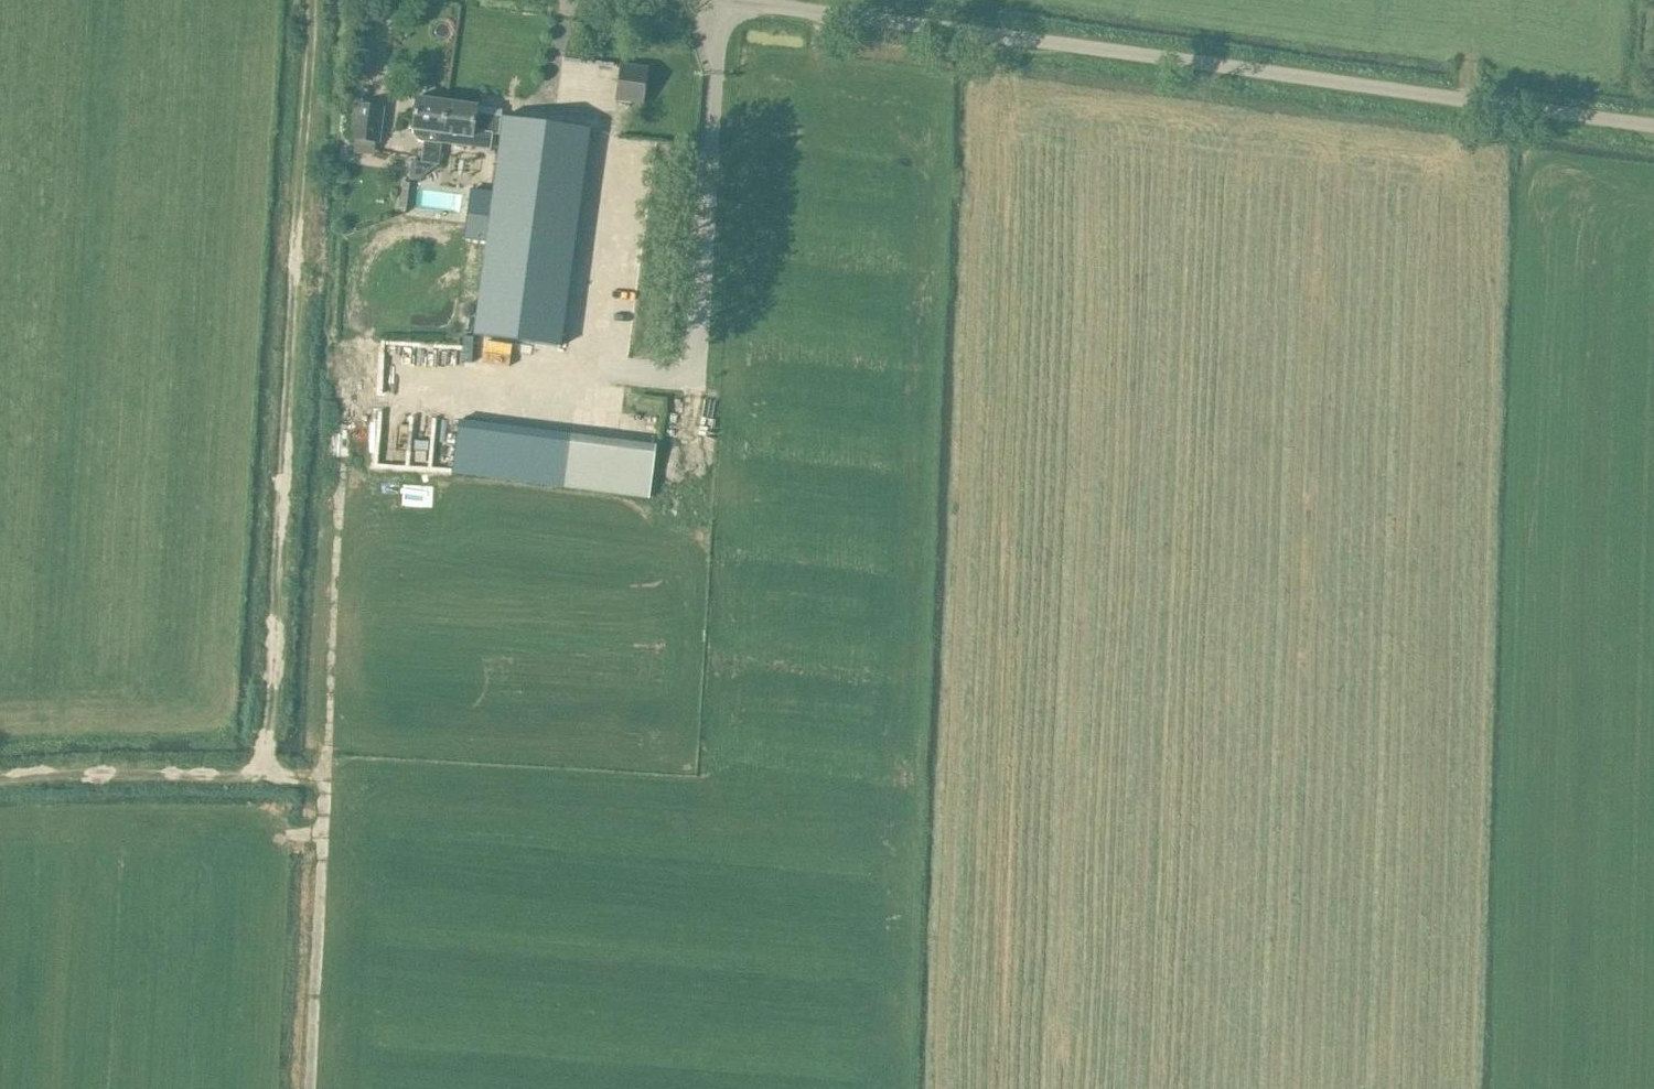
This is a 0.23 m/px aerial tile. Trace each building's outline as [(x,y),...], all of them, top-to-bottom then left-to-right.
[(650,68),(624,65),(619,101),(645,104),(650,68)] [(361,99),(382,105),(385,94),(365,88),(361,99)] [(441,144),(447,102),(417,98),(413,129),(425,130),(421,163),(439,165),(441,144)] [(441,144),(488,150),(490,133),(499,134),(501,117),(475,113),(476,106),(447,102),(441,144)] [(380,144),(384,106),(355,103),(350,141),(380,144)] [(499,134),(473,329),(563,339),(591,122),(501,112),(501,117),(499,134)] [(439,165),(411,162),(409,179),(419,180),(439,165)] [(558,490),(645,495),(647,439),(561,435),(558,490)]
